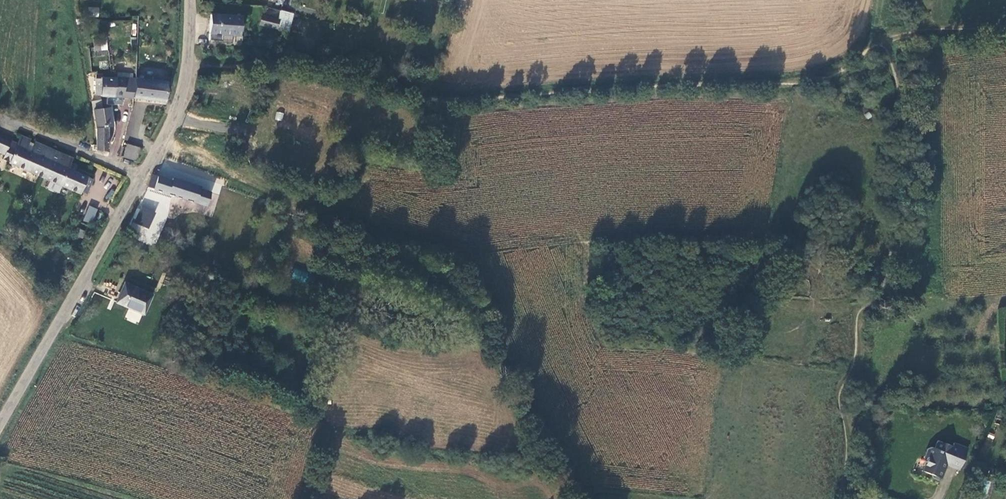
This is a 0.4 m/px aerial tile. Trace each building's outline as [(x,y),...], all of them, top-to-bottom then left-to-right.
[(98,8),(89,7),(88,15),(98,16),(98,8)] [(289,31),(293,14),(281,11),(279,19),(263,15),(261,24),(289,31)] [(242,17),(212,16),(211,34),(241,36),(242,17)] [(94,51),(106,53),(108,42),(96,39),(94,51)] [(261,86),(263,75),(250,73),(249,85),(261,86)] [(102,97),(135,99),(135,79),(117,78),(117,79),(98,77),(95,95),(102,95),(102,97)] [(167,103),(168,82),(135,79),(135,99),(167,103)] [(93,100),(98,128),(109,127),(113,127),(113,123),(111,108),(103,109),(101,99),(93,100)] [(98,128),(98,150),(108,152),(109,132),(109,127),(98,128)] [(6,154),(10,144),(11,141),(12,140),(0,135),(0,151),(5,154),(6,154)] [(31,140),(21,136),(18,143),(17,147),(11,161),(10,163),(44,177),(45,178),(56,151),(36,142),(35,144),(30,142),(31,140)] [(124,157),(137,160),(140,147),(128,143),(124,157)] [(17,147),(10,144),(6,154),(5,154),(4,158),(11,161),(17,147)] [(72,158),(56,151),(45,178),(79,194),(81,192),(87,194),(94,179),(69,168),(72,158)] [(150,177),(147,186),(205,205),(210,191),(197,187),(198,185),(174,177),(173,180),(152,174),(150,177)] [(86,220),(93,223),(99,209),(92,206),(86,220)] [(137,216),(148,221),(154,211),(142,206),(137,216)] [(134,221),(150,229),(153,231),(156,225),(148,221),(137,216),(134,221)] [(145,237),(150,229),(134,221),(130,229),(145,237)] [(153,295),(125,283),(117,303),(145,314),(153,295)] [(947,462),(960,468),(967,449),(954,444),(952,448),(937,442),(934,450),(931,448),(927,450),(924,458),(925,462),(921,472),(932,476),(933,478),(938,481),(941,479),(943,473),(942,471),(944,466),(945,466),(946,466),(947,462)] [(947,462),(946,466),(959,471),(960,468),(947,462)]
